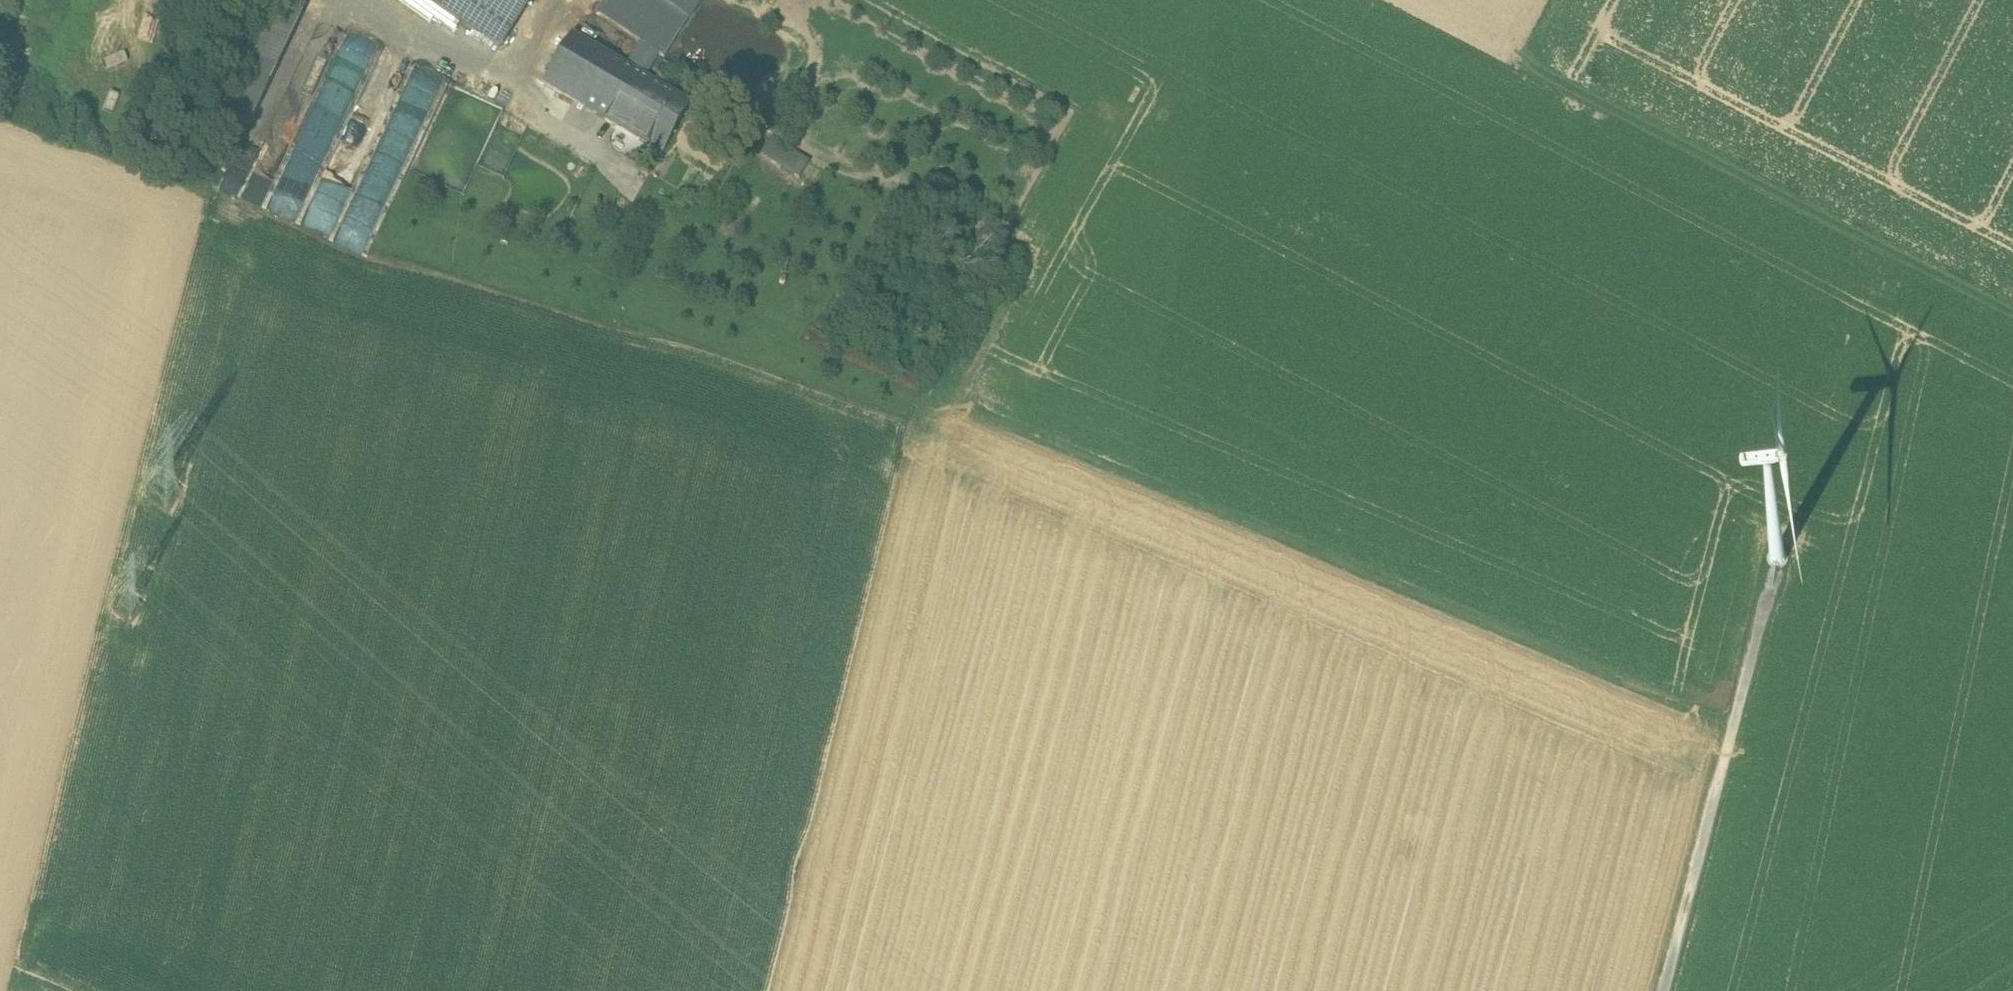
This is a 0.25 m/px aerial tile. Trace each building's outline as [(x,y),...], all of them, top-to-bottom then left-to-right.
[(504,0),(430,0),(499,47),(523,13),(504,0)] [(523,13),(531,0),(504,0),(523,13)] [(597,13),(640,42),(658,54),(665,58),(704,0),(606,0),(597,13)] [(134,53),(145,55),(156,13),(145,11),(134,53)] [(324,96),(349,108),(377,46),(352,35),(337,67),(353,75),(346,89),(330,82),(324,96)] [(626,66),(573,35),(545,82),(621,127),(649,80),(644,78),(626,66)] [(644,78),(658,54),(640,42),(626,66),(644,78)] [(690,104),(649,80),(621,127),(663,152),(690,104)] [(351,147),(360,136),(351,129),(342,140),(351,147)] [(809,164),(770,141),(760,157),(799,180),(809,164)] [(387,153),(383,159),(399,170),(410,155),(400,148),(392,157),(387,153)]
